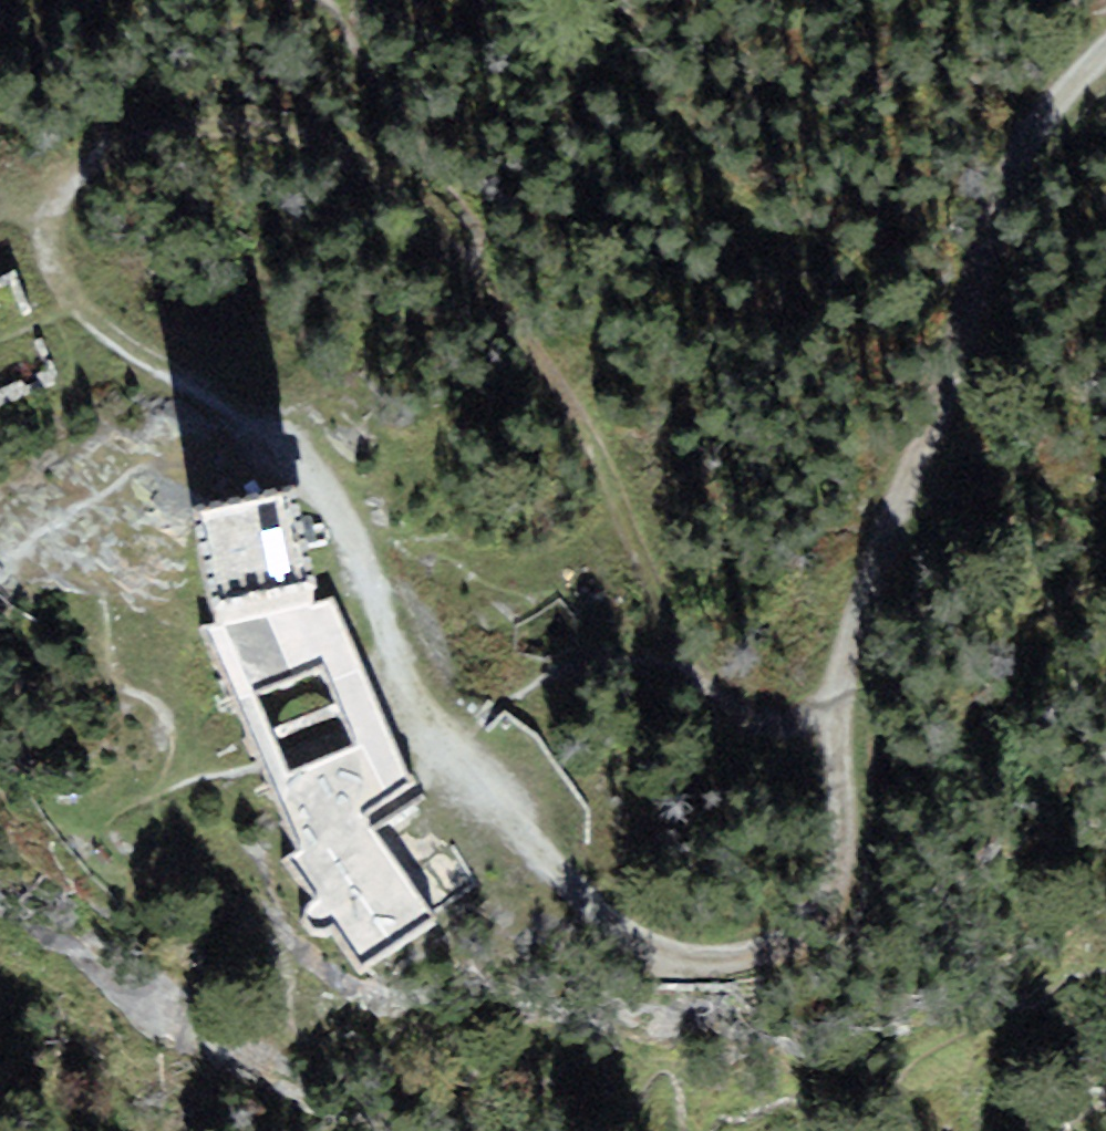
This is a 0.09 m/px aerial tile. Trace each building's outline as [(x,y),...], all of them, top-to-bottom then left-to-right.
[(54,380),(9,276),(0,279),(0,403),(54,380)] [(292,480),(193,506),(210,623),(313,599),(310,543),(292,480)] [(333,596),(313,599),(210,623),(198,626),(256,769),(295,854),(276,865),(309,904),(303,913),(302,918),(301,923),(303,929),(306,933),(311,936),(315,937),(320,937),(326,936),(335,932),(362,974),(434,918),(365,824),(360,818),(417,781),(386,717),(333,596)]
